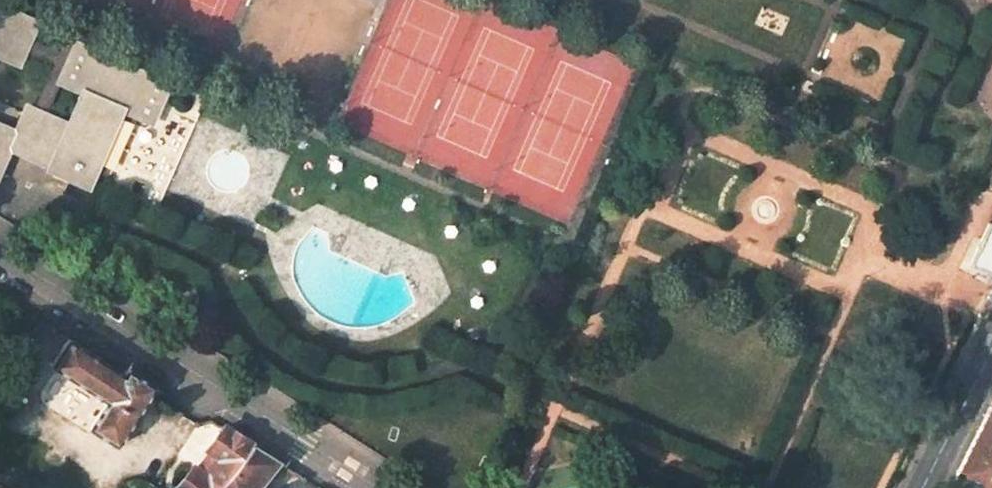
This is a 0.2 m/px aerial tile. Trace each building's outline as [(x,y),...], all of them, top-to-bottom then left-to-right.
[(0,2),(0,59),(20,68),(42,21),(0,2)] [(74,39),(54,83),(79,94),(67,120),(25,101),(13,127),(0,121),(0,178),(11,152),(47,168),(45,172),(90,191),(124,114),(153,126),(173,82),(74,39)] [(988,221),(971,264),(991,274),(991,223),(988,221)] [(116,445),(153,386),(127,371),(123,377),(68,341),(53,365),(106,402),(90,428),(116,445)] [(986,487),(991,487),(991,414),(988,412),(957,473),(986,487)] [(198,474),(190,469),(175,487),(216,487),(249,442),(222,427),(206,448),(213,454),(198,474)] [(279,461),(249,442),(216,487),(258,487),(279,461)]
